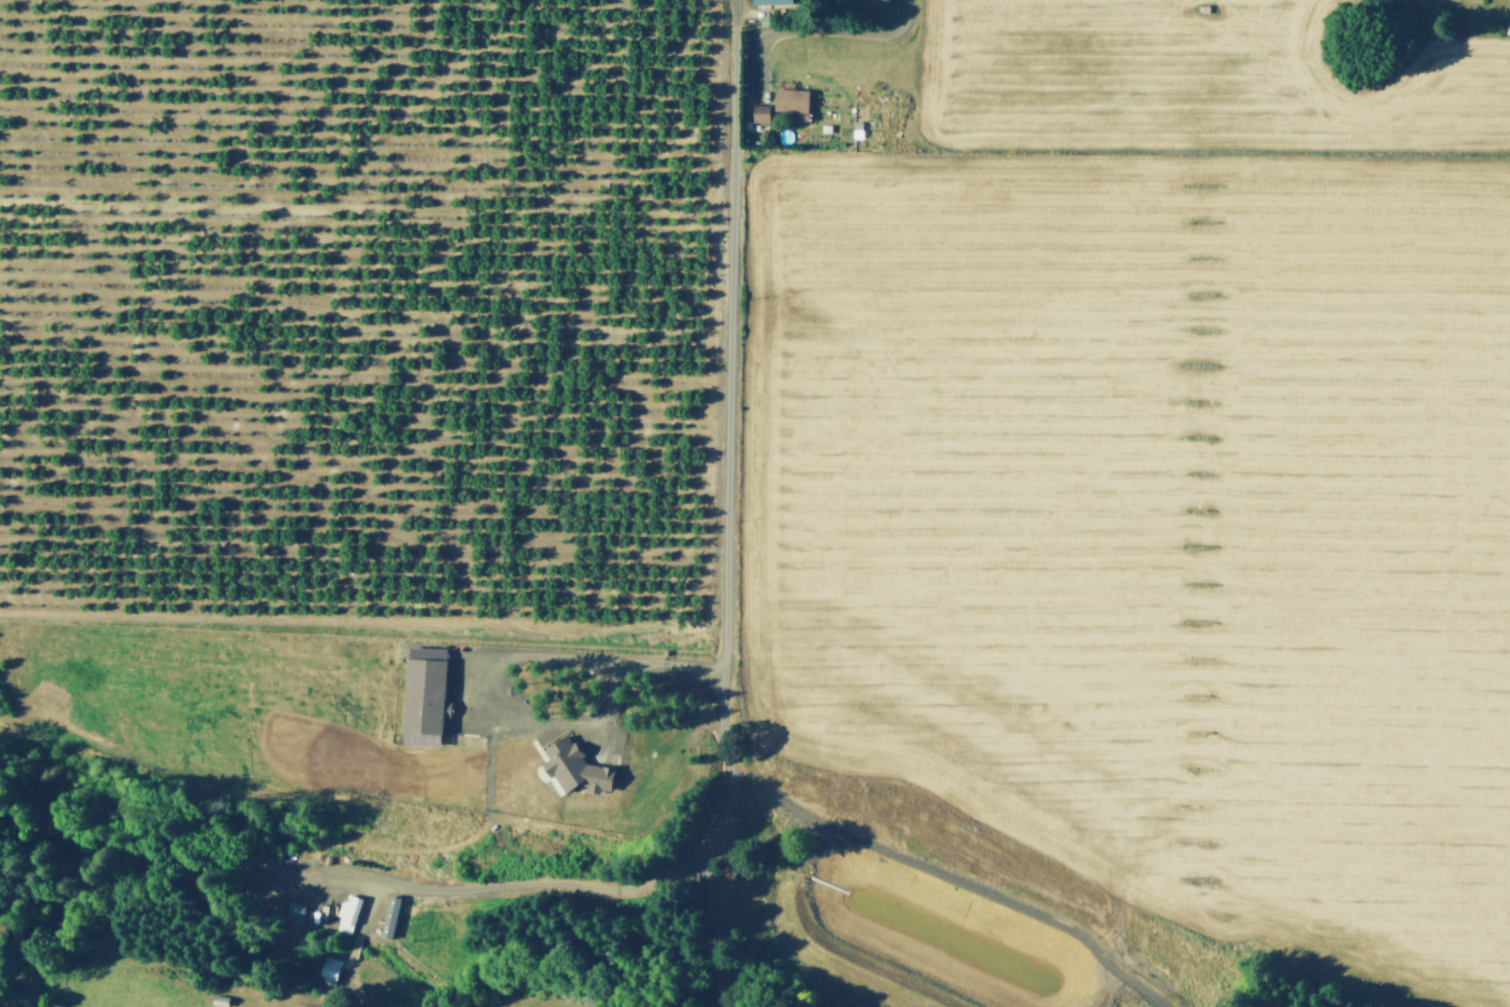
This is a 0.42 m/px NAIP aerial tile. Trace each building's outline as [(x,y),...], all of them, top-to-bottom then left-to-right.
[(773,106),(774,84),(807,86),(806,108),(773,106)] [(751,118),(751,101),(767,101),(767,118),(751,118)] [(743,117),(750,117),(750,127),(742,127),(743,117)] [(804,145),(804,134),(823,133),(823,144),(804,145)] [(407,745),(447,746),(448,717),(454,717),(455,708),(449,708),(451,648),(411,647),(407,745)] [(619,769),(589,762),(579,740),(569,738),(545,748),(551,760),(545,763),(551,776),(559,777),(565,793),(587,784),(589,791),(600,793),(608,790),(615,791),(619,769)] [(354,937),(339,932),(343,918),(340,917),(344,904),(347,905),(350,896),(365,900),(362,910),(364,910),(362,915),(361,914),(354,937)] [(302,924),(306,904),(288,900),(284,920),(302,924)] [(375,933),(383,901),(406,906),(401,927),(394,925),(391,937),(375,933)] [(337,987),(325,983),(327,979),(323,977),(330,956),(346,962),(337,987)] [(233,998),(231,1006),(224,1006),(216,1006),(217,996),(233,998)]
